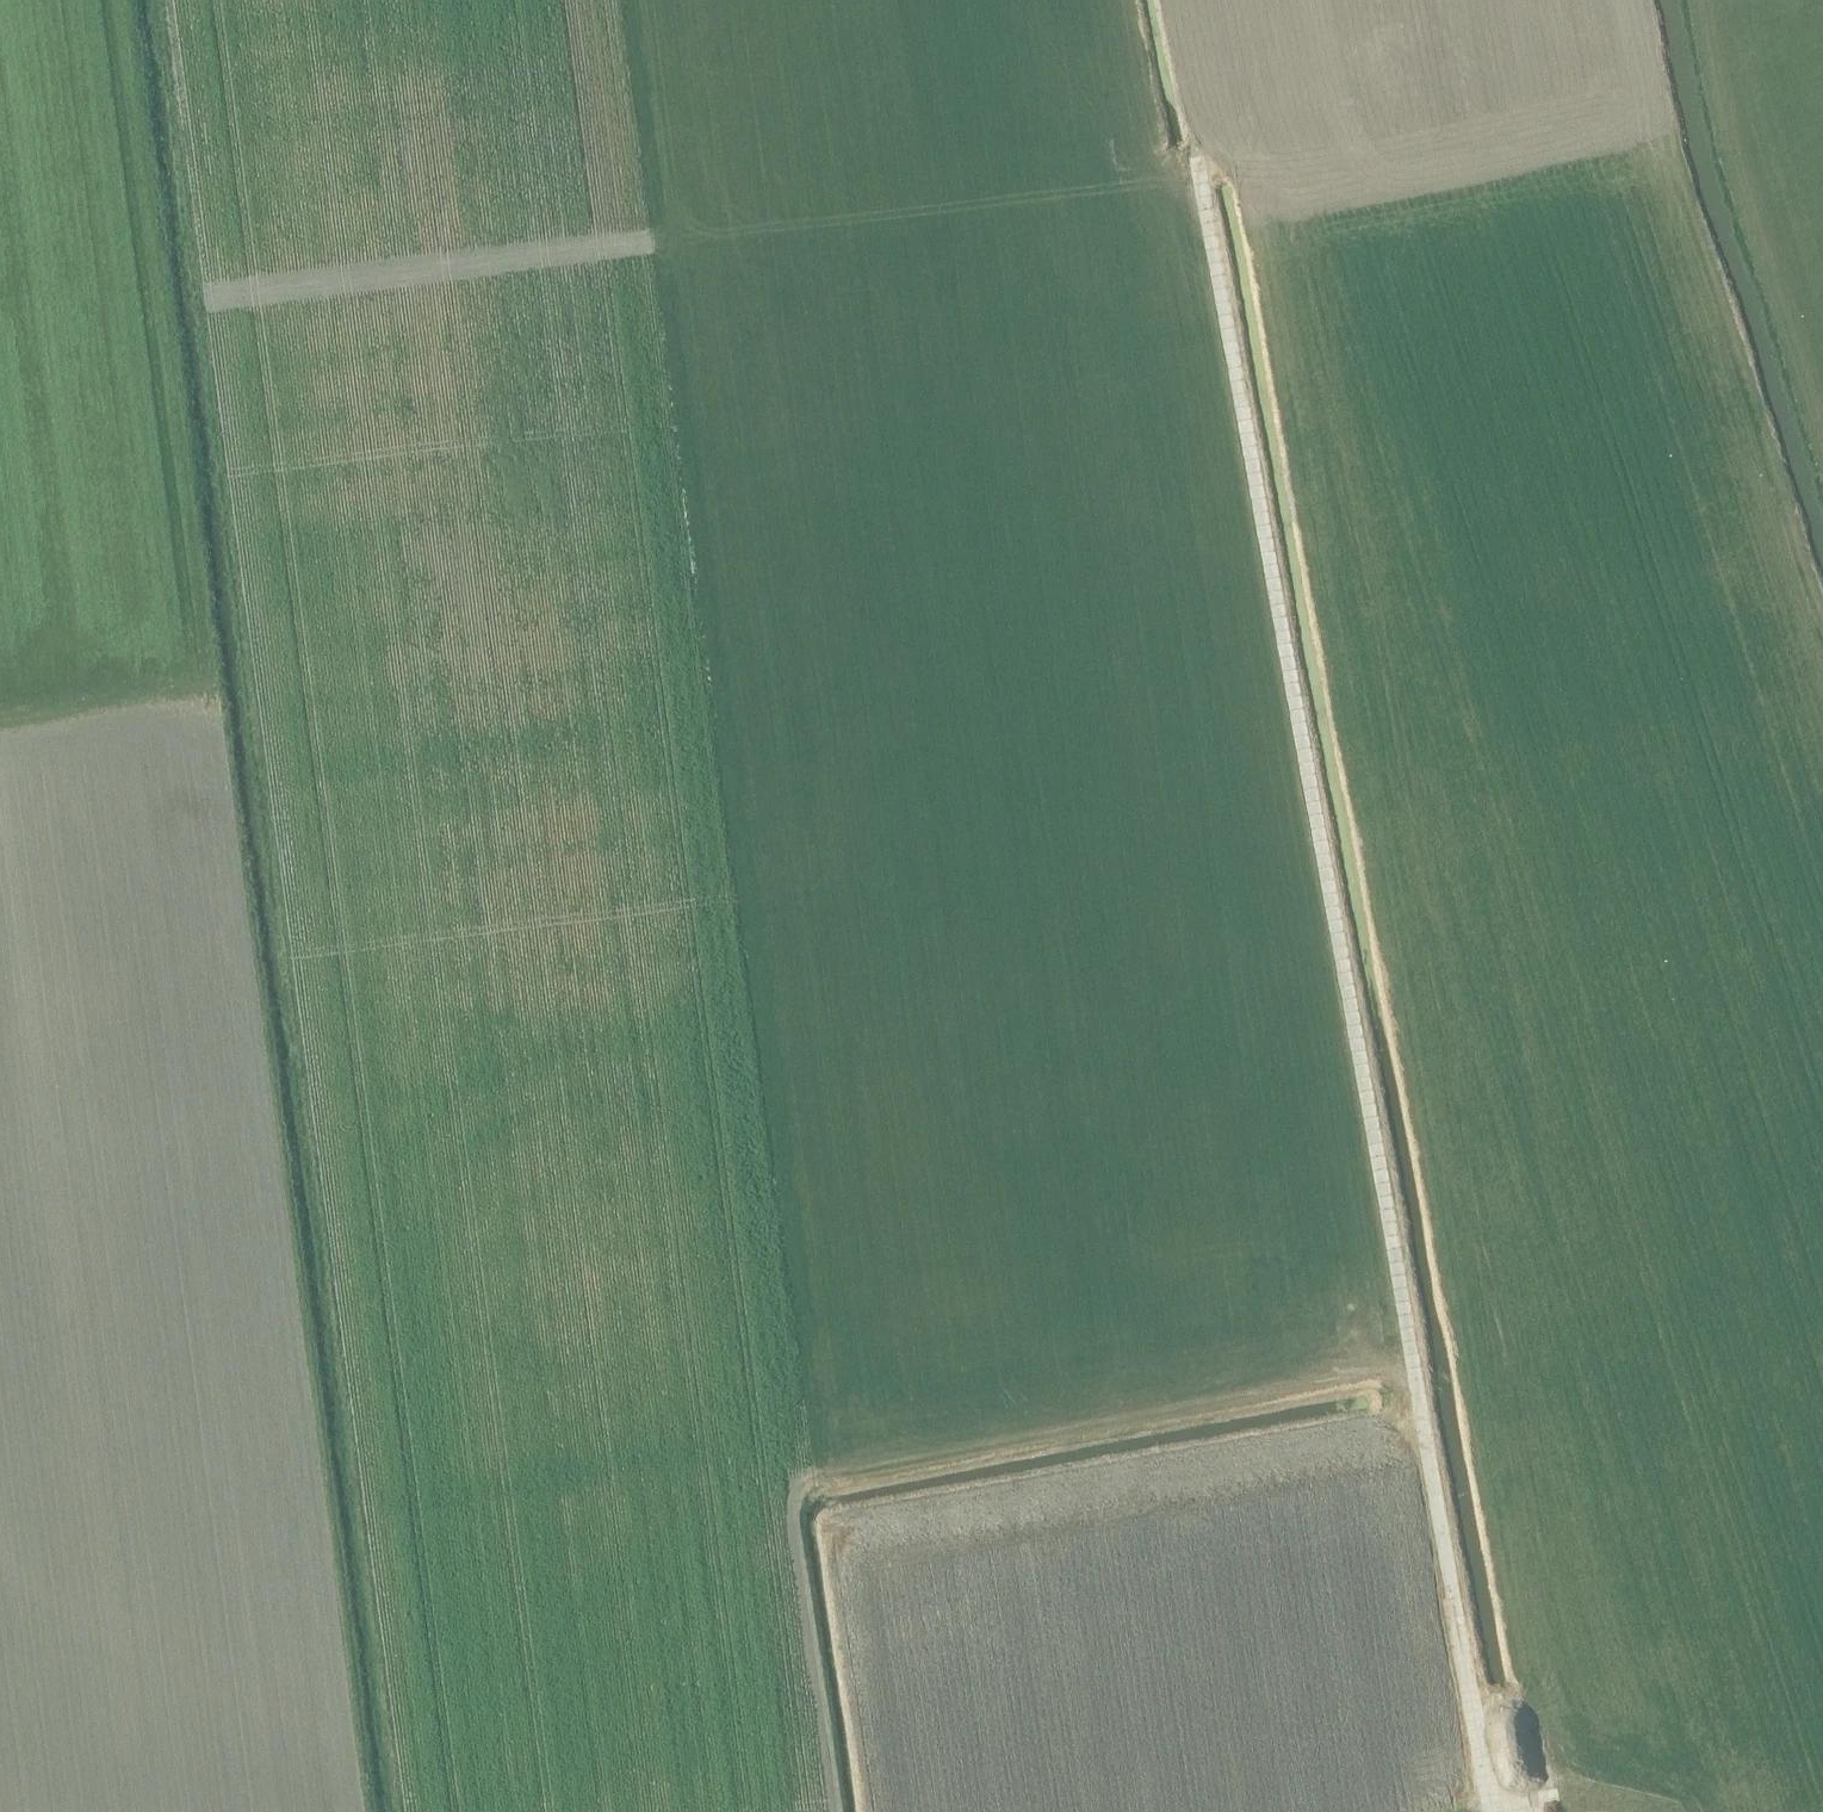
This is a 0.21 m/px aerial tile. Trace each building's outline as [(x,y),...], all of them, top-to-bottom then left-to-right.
[(1566,1794),(1551,1799),(1555,1811),(1572,1811),(1566,1794)]
